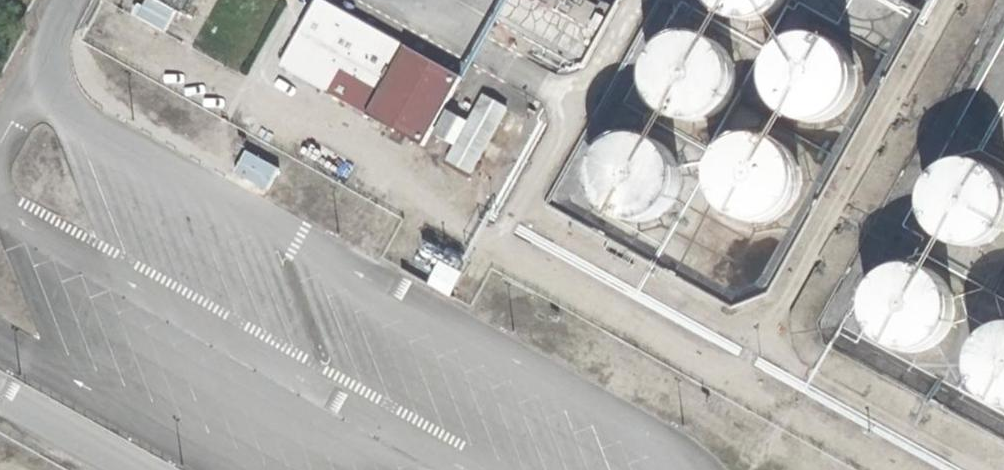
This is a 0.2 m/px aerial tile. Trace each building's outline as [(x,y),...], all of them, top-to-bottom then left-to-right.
[(187,9),(192,0),(171,0),(187,9)] [(409,46),(326,0),(320,0),(284,66),(372,113),(409,46)] [(713,1),(724,12),(739,18),(754,20),(769,16),(782,7),(787,0),(713,0),(713,1)] [(734,97),(738,84),(738,70),(734,57),(725,45),(714,37),(701,33),(687,33),(673,37),(662,45),(653,58),(649,73),(650,89),(657,103),(668,114),(682,120),(698,122),(713,118),(725,109),(734,97)] [(857,99),(861,85),(861,71),(857,58),(848,46),(837,38),(824,34),(809,34),(796,38),(785,46),(776,59),(772,74),(773,90),(780,104),(791,115),(805,122),(820,123),(836,119),(848,110),(857,99)] [(372,113),(426,143),(431,134),(445,109),(463,76),(409,46),(372,113)] [(448,159),(472,172),(505,110),(480,97),(448,159)] [(457,116),(445,109),(431,134),(444,141),(457,116)] [(678,197),(683,184),(683,170),(678,156),(670,145),(659,137),(645,133),(631,133),(618,137),(606,145),(597,158),(593,173),(595,189),(601,203),(612,214),(626,220),(642,222),(657,218),(670,209),(678,197)] [(800,199),(804,185),(804,171),(800,158),(792,146),(780,138),(767,134),(753,134),(739,138),(728,146),(719,159),(715,174),(716,190),(723,204),(734,215),(748,222),(764,223),(779,219),(792,210),(800,199)] [(246,148),(235,171),(270,188),(281,165),(246,148)] [(994,163),(981,158),(967,158),(953,163),(942,171),(933,184),(929,199),(930,214),(937,229),(948,240),(962,246),(978,247),(993,243),(1003,236),(1003,170),(994,163)] [(955,329),(959,316),(959,302),(955,288),(946,277),(935,269),(922,264),(907,264),(894,269),(883,277),(874,290),(870,305),(871,320),(878,334),(889,345),(903,352),(918,353),(934,349),(946,340),(955,329)] [(997,325),(985,333),(977,346),(972,361),(974,376),(980,391),(992,402),(1003,407),(1003,322),(997,325)]
